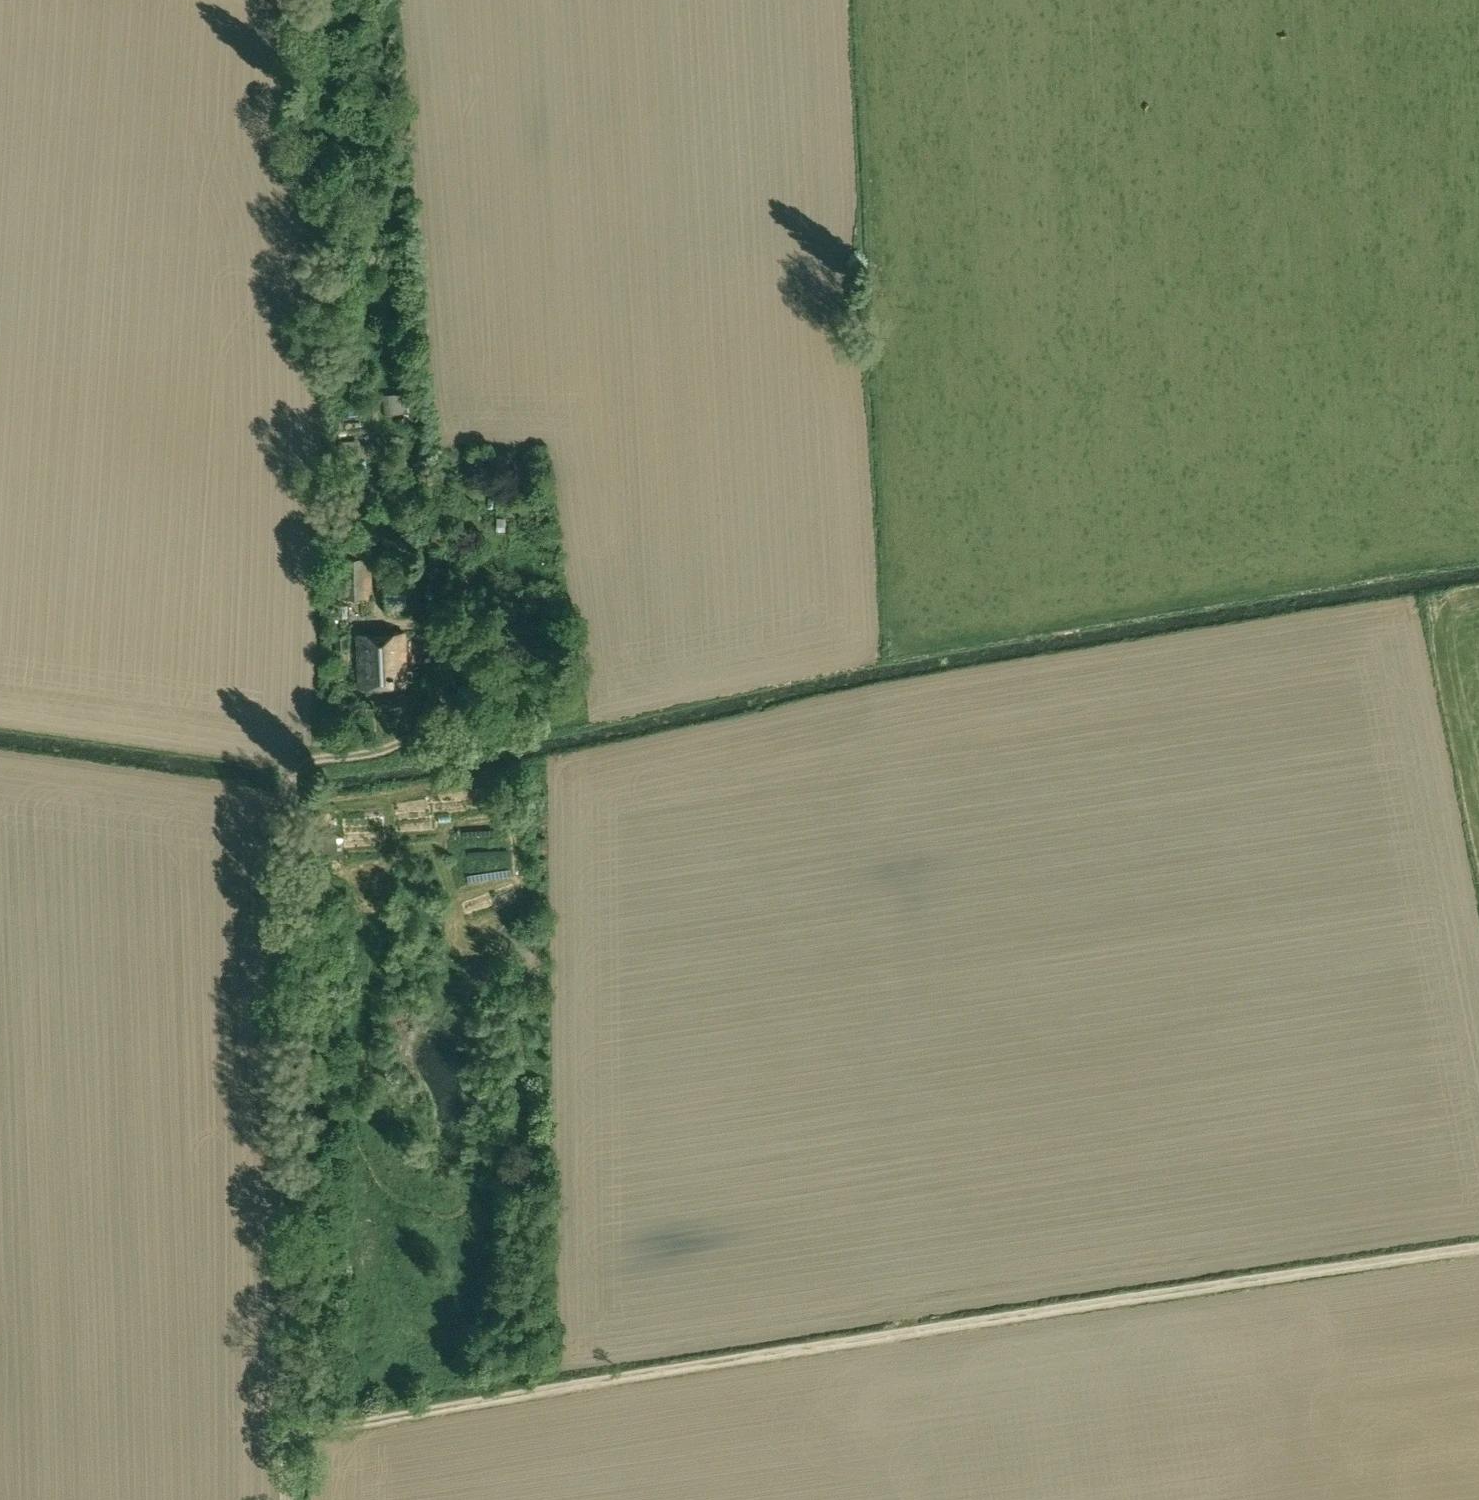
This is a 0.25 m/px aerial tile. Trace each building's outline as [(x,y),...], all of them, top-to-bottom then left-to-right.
[(346,449),(367,448),(366,426),(345,427),(346,449)] [(380,516),(384,559),(414,556),(410,513),(380,516)] [(372,556),(362,557),(338,557),(339,597),(373,597),(372,556)] [(416,570),(385,572),(389,615),(418,613),(416,570)] [(336,649),(349,649),(347,633),(336,635),(336,649)] [(358,634),(359,687),(406,685),(405,633),(368,634),(358,634)]
